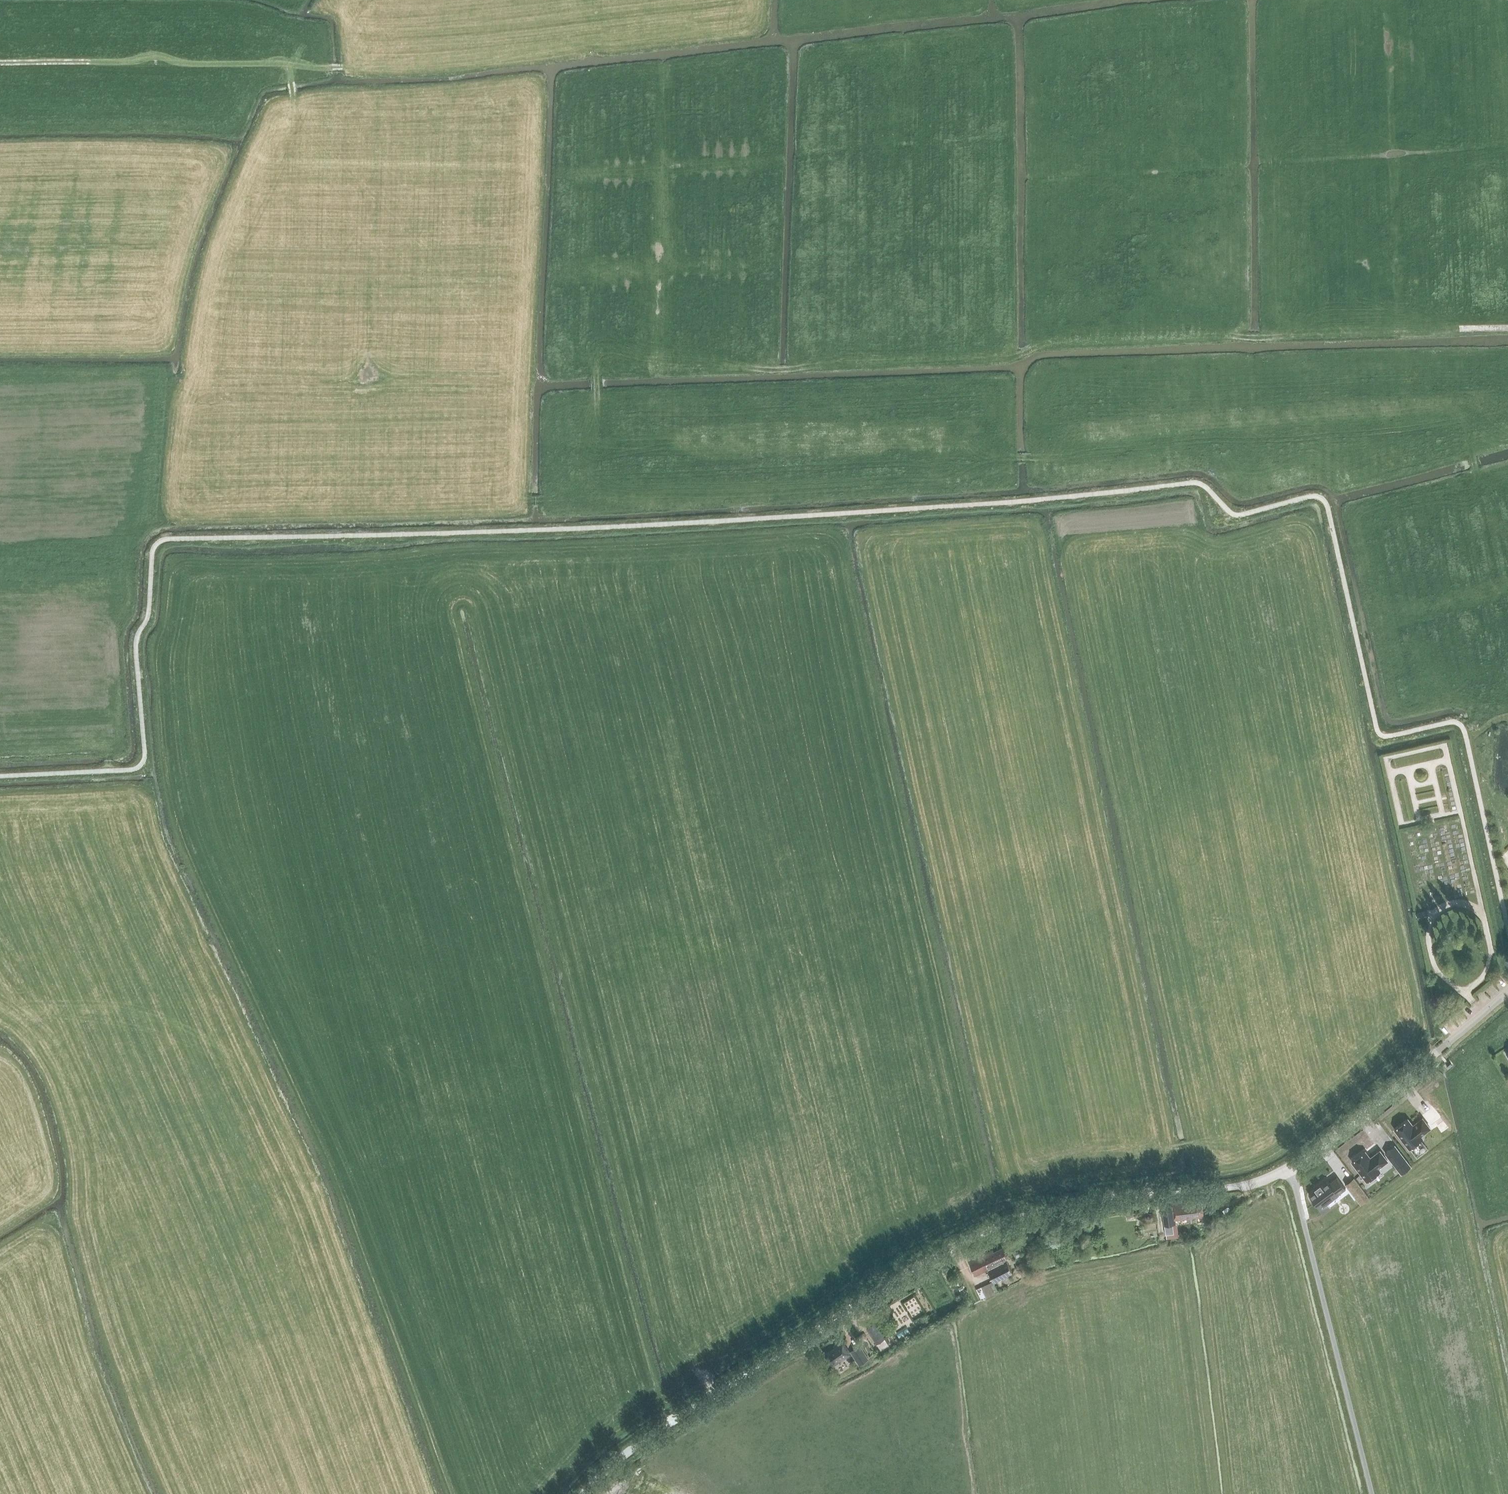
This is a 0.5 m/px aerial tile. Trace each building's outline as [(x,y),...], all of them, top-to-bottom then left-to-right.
[(1426,911),(1416,913),(1418,919),(1428,917),(1426,911)] [(1406,1117),(1393,1127),(1409,1146),(1422,1136),(1420,1133),(1429,1126),(1421,1116),(1412,1123),(1406,1117)] [(1365,1151),(1351,1161),(1367,1181),(1380,1171),(1377,1168),(1387,1160),(1379,1151),(1370,1158),(1365,1151)] [(1400,1153),(1391,1160),(1401,1174),(1411,1166),(1400,1153)] [(1315,1189),(1308,1194),(1315,1203),(1322,1198),(1326,1204),(1338,1195),(1337,1194),(1345,1188),(1336,1176),(1329,1182),(1327,1180),(1320,1185),(1320,1184),(1314,1188),(1315,1189)] [(1353,1177),(1344,1184),(1360,1205),(1369,1198),(1353,1177)] [(1188,1203),(1188,1201),(1171,1203),(1172,1207),(1164,1208),(1166,1224),(1163,1224),(1164,1228),(1165,1238),(1165,1237),(1173,1236),(1171,1224),(1174,1223),(1174,1219),(1187,1217),(1188,1222),(1191,1222),(1191,1217),(1203,1215),(1201,1201),(1188,1203)] [(994,1249),(971,1259),(969,1260),(976,1275),(988,1269),(994,1282),(1013,1273),(1007,1261),(1004,1262),(1003,1259),(1010,1257),(1006,1246),(995,1251),(994,1249)] [(1030,1267),(1027,1261),(1016,1266),(1019,1272),(1030,1267)] [(981,1300),(998,1292),(992,1281),(976,1289),(981,1300)] [(875,1323),(866,1328),(876,1344),(885,1338),(875,1323)] [(832,1366),(850,1354),(841,1340),(832,1346),(833,1348),(824,1354),(832,1366)] [(869,1358),(861,1347),(851,1353),(859,1365),(869,1358)]
